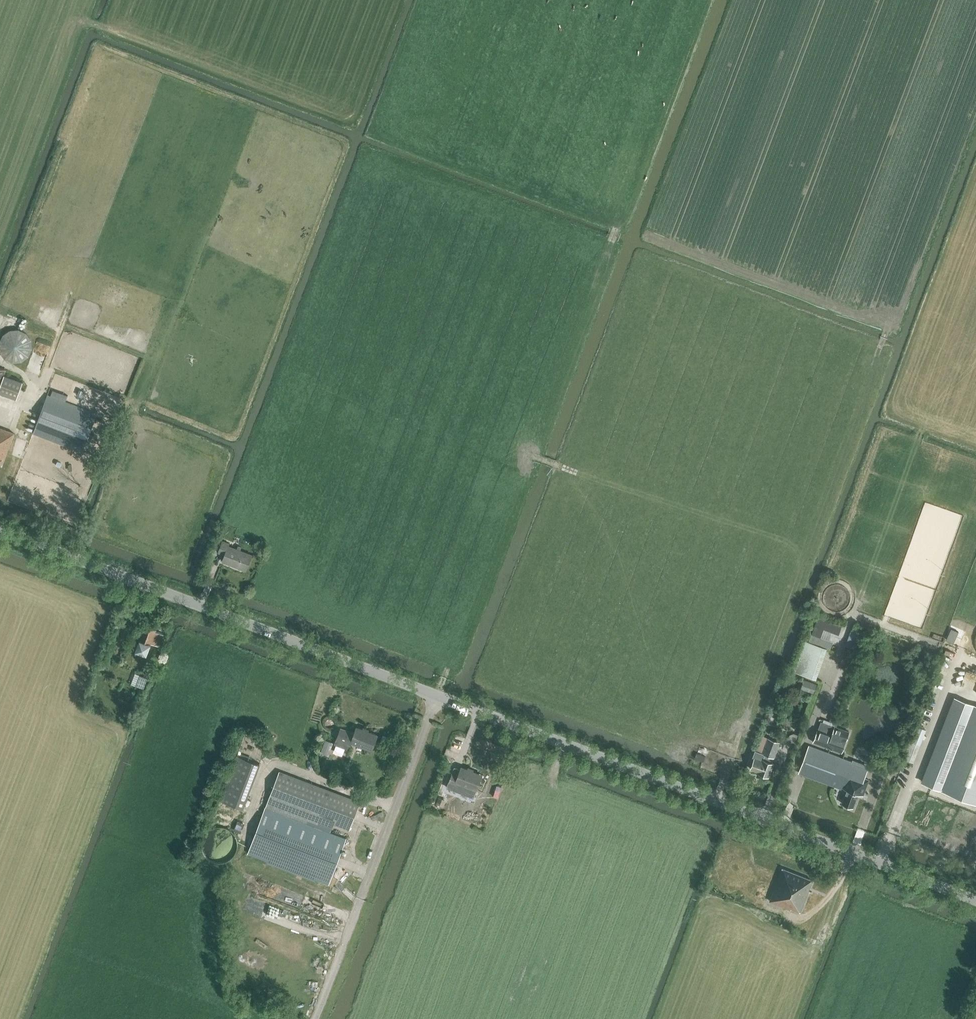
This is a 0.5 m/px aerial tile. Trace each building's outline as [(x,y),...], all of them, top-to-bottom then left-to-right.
[(31,343),(31,342),(31,339),(30,337),(28,334),(26,331),(24,330),(21,328),(19,328),(16,328),(14,328),(10,329),(8,330),(6,332),(4,334),(3,337),(2,339),(1,342),(2,345),(3,348),(4,350),(5,353),(7,354),(10,356),(13,357),(15,357),(18,357),(21,356),(24,355),(26,353),(28,351),(30,348),(31,346),(31,343)] [(4,376),(6,369),(0,367),(0,393),(15,399),(21,382),(4,376)] [(48,396),(39,418),(23,411),(16,428),(29,433),(30,431),(83,452),(97,415),(48,396)] [(2,465),(15,433),(0,427),(0,465),(2,465)] [(247,570),(253,555),(229,546),(230,543),(223,541),(219,552),(225,555),(222,561),(247,570)] [(823,610),(828,613),(834,615),(840,615),(845,613),(850,609),(853,604),(855,598),(854,592),(852,587),(849,582),(844,579),(839,577),(833,577),(827,579),(822,583),(819,588),(817,593),(817,599),(819,605),(823,610)] [(145,626),(140,639),(138,638),(134,649),(144,653),(148,642),(160,646),(164,634),(156,631),(157,630),(145,626)] [(860,632),(851,629),(845,646),(854,649),(860,632)] [(831,650),(833,642),(812,635),(809,642),(831,650)] [(147,660),(143,670),(150,673),(154,663),(147,660)] [(975,685),(975,673),(960,669),(958,678),(963,679),(962,682),(975,685)] [(132,683),(145,687),(148,676),(135,672),(132,683)] [(814,693),(817,684),(804,680),(801,689),(814,693)] [(954,694),(925,770),(927,771),(924,780),(975,800),(975,702),(954,694)] [(842,753),(850,732),(821,722),(813,743),(842,753)] [(337,744),(334,750),(343,753),(345,747),(349,749),(352,742),(372,750),(378,735),(357,728),(355,734),(341,729),(336,743),(337,744)] [(758,773),(769,778),(775,763),(773,763),(774,758),(775,758),(780,742),(768,738),(763,754),(765,754),(763,760),(755,757),(750,769),(758,772),(758,773)] [(324,745),(321,752),(327,754),(329,747),(324,745)] [(852,762),(810,746),(800,771),(848,789),(842,803),(854,808),(859,793),(864,795),(870,780),(865,778),(868,770),(869,766),(853,760),(852,762)] [(696,754),(694,759),(703,763),(705,757),(696,754)] [(238,755),(220,801),(224,802),(239,808),(243,810),(261,764),(238,755)] [(461,767),(459,774),(454,772),(449,784),(455,786),(456,782),(477,789),(482,775),(461,767)] [(329,883),(347,837),(305,822),(308,814),(350,830),(361,801),(304,779),(279,769),(266,806),(248,852),(329,883)] [(439,797),(436,804),(442,806),(444,799),(439,797)] [(240,814),(241,809),(219,801),(216,802),(213,806),(212,810),(212,816),(214,821),(217,824),(222,826),(226,826),(230,826),(234,824),(238,819),(240,814)] [(238,821),(234,830),(241,833),(245,824),(238,821)] [(237,846),(237,845),(236,842),(236,839),(234,836),(232,833),(229,831),(226,829),(223,828),(220,828),(216,828),(214,829),(210,830),(207,832),(205,835),(203,838),(202,842),(202,845),(202,849),(203,852),(205,855),(206,857),(209,859),(211,861),(215,862),(218,863),(222,863),(225,862),(228,861),(231,859),(233,856),(235,853),(236,850),(237,846)] [(813,880),(783,868),(771,901),(791,909),(792,908),(801,911),(813,880)]
